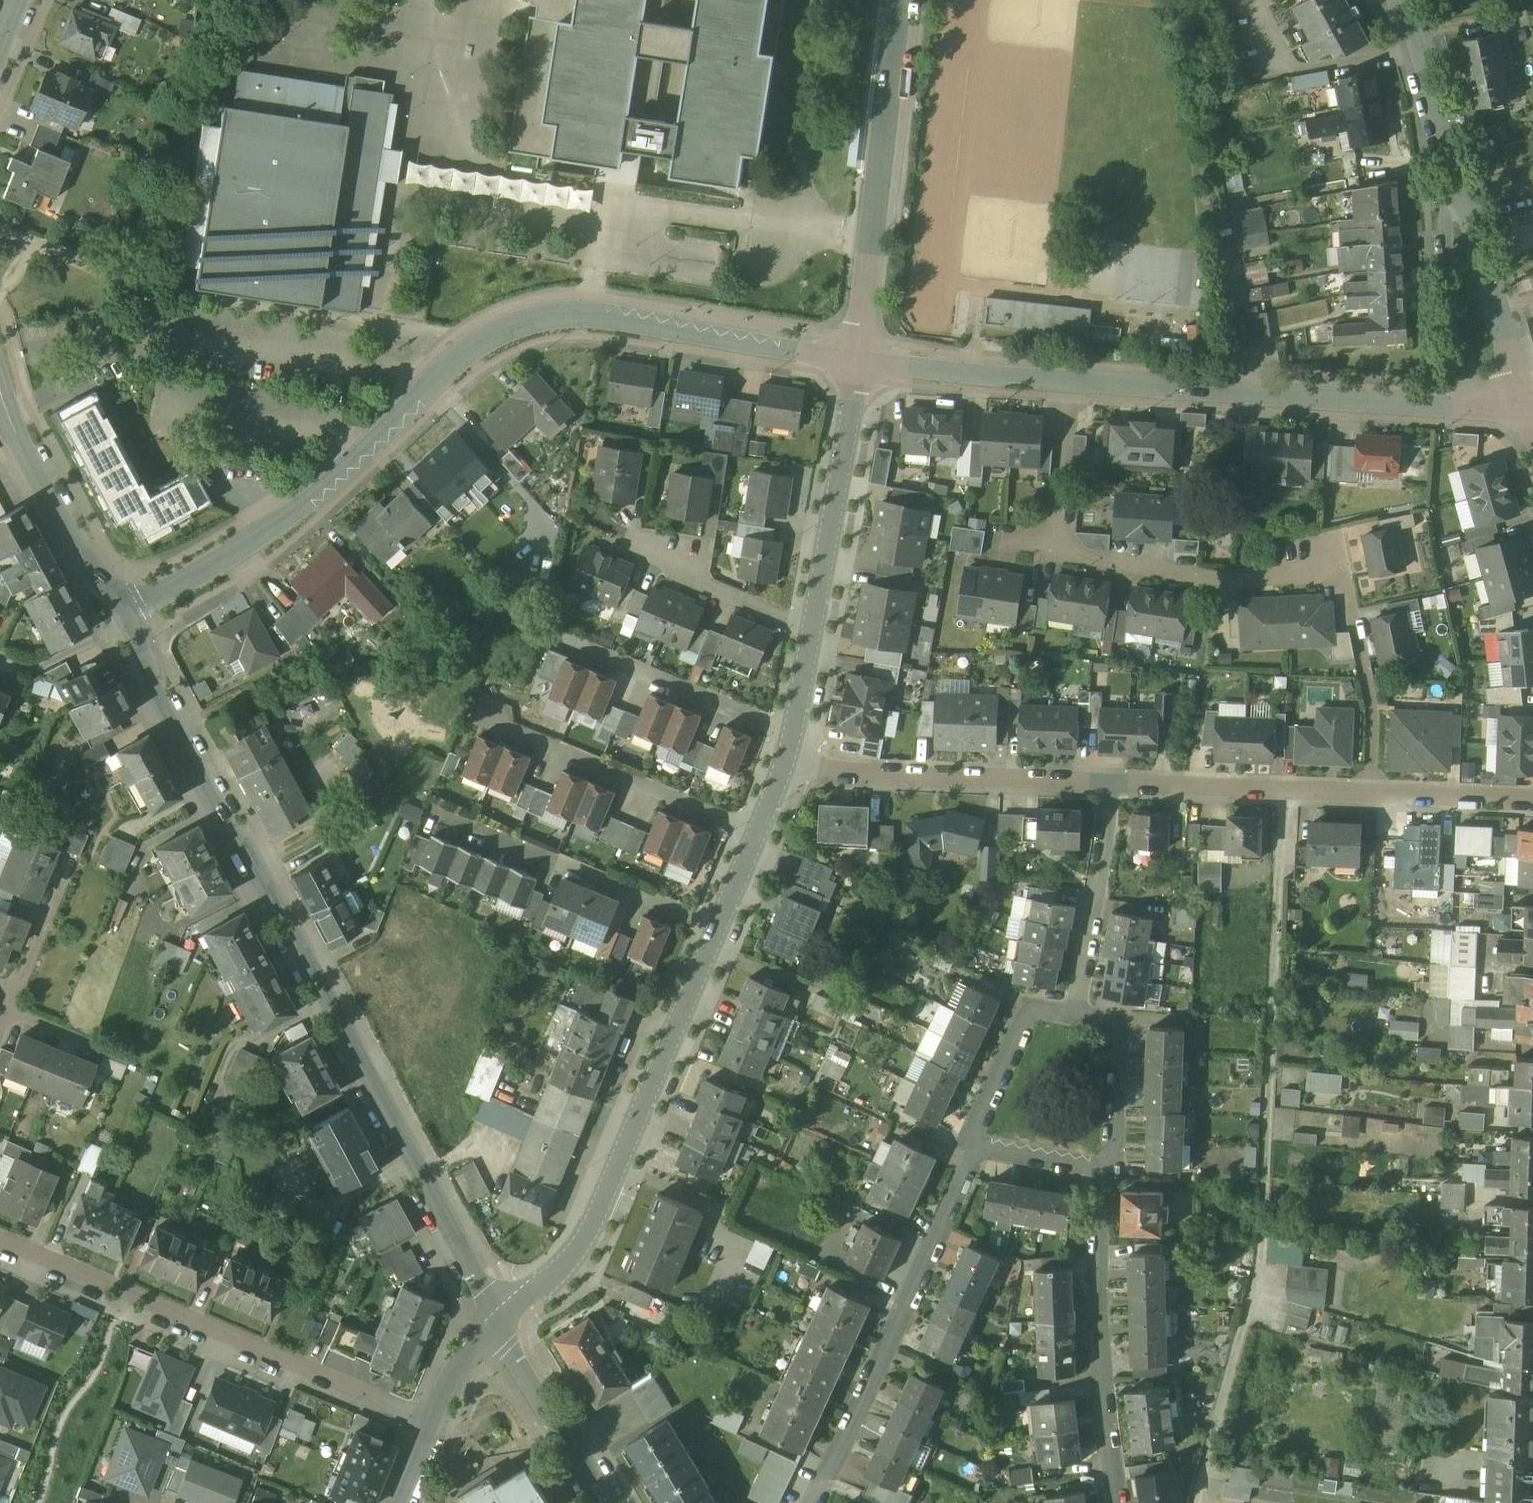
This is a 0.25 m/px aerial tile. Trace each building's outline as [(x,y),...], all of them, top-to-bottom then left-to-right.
[(534,4),(540,5),(539,10),(538,16),(532,15),(531,19),(511,152),(539,156),(598,166),(621,169),(624,149),(632,150),(642,151),(675,156),(672,177),(741,188),(746,155),(760,157),(784,0),(531,0),(534,4)] [(1308,0),(1293,9),(1294,11),(1297,9),(1304,21),(1301,23),(1311,41),(1303,45),(1303,46),(1306,45),(1315,62),(1334,52),(1336,57),(1345,52),(1347,56),(1370,43),(1357,19),(1362,16),(1356,6),(1351,9),(1346,0),(1308,0)] [(140,20),(112,8),(106,20),(108,20),(107,25),(113,28),(113,29),(132,37),(140,20)] [(106,20),(81,9),(79,14),(72,11),(65,29),(60,29),(57,36),(60,39),(59,43),(76,51),(75,54),(92,61),(100,42),(106,45),(113,29),(113,28),(107,25),(108,20),(106,20)] [(1498,35),(1462,42),(1475,109),(1511,102),(1498,35)] [(392,93),(239,69),(233,107),(223,106),(221,115),(220,126),(203,123),(181,264),(197,266),(196,276),(194,287),(358,313),(364,274),(370,232),(377,188),(386,133),(392,93)] [(76,79),(59,72),(57,78),(45,73),(30,109),(70,125),(85,89),(74,85),(76,79)] [(1327,72),(1292,78),(1295,92),(1330,85),(1327,72)] [(1375,73),(1339,80),(1340,87),(1336,88),(1340,108),(1345,107),(1380,100),(1375,73)] [(113,83),(91,74),(86,86),(108,95),(113,83)] [(1380,100),(1345,107),(1346,114),(1349,131),(1352,147),(1388,140),(1380,100)] [(1346,114),(1307,122),(1310,138),(1323,136),(1324,141),(1336,139),(1335,134),(1349,131),(1346,114)] [(61,134),(38,125),(30,145),(38,149),(52,155),(61,134)] [(38,149),(31,165),(12,157),(8,168),(15,171),(4,197),(29,207),(36,191),(55,199),(70,162),(52,155),(38,149)] [(408,160),(405,183),(591,212),(594,189),(408,160)] [(1397,181),(1360,188),(1361,201),(1354,202),(1356,220),(1367,219),(1367,218),(1400,216),(1397,181)] [(1262,207),(1236,212),(1242,239),(1267,234),(1262,207)] [(1400,216),(1367,218),(1367,219),(1368,230),(1340,232),(1341,246),(1402,244),(1400,216)] [(1267,234),(1242,239),(1244,252),(1269,247),(1267,234)] [(1402,244),(1341,246),(1342,258),(1363,257),(1363,262),(1369,261),(1370,268),(1365,268),(1364,266),(1344,268),(1344,273),(1356,272),(1403,268),(1402,244)] [(1266,260),(1244,264),(1248,286),(1269,282),(1266,260)] [(1403,268),(1356,272),(1357,283),(1345,284),(1346,296),(1404,292),(1403,268)] [(1287,282),(1249,289),(1251,301),(1289,294),(1287,282)] [(1404,292),(1346,296),(1347,309),(1369,308),(1370,318),(1406,315),(1404,292)] [(1091,310),(987,298),(983,325),(1075,336),(1088,337),(1089,324),(1091,310)] [(1272,338),(1267,312),(1253,315),(1258,341),(1272,338)] [(1253,315),(1239,318),(1243,343),(1258,341),(1253,315)] [(1370,318),(1367,318),(1368,325),(1335,327),(1336,345),(1408,340),(1406,315),(1370,318)] [(1121,328),(1089,324),(1088,337),(1120,340),(1121,328)] [(658,368),(614,361),(608,399),(651,406),(652,406),(654,390),(658,368)] [(82,366),(63,377),(63,378),(64,377),(71,391),(90,381),(82,366)] [(725,379),(681,372),(675,410),(719,417),(722,397),(725,379)] [(538,374),(515,395),(516,395),(485,423),(506,446),(508,445),(504,441),(515,431),(518,435),(537,417),(535,415),(539,411),(557,430),(563,425),(565,426),(569,423),(568,421),(574,414),(538,374)] [(805,392),(762,385),(756,422),(799,429),(805,392)] [(666,392),(654,390),(652,406),(651,406),(647,426),(660,428),(666,392)] [(740,400),(722,397),(719,417),(713,452),(729,454),(729,455),(731,455),(734,435),(740,400)] [(753,402),(740,400),(734,435),(747,437),(753,402)] [(102,417),(94,402),(60,420),(115,523),(129,516),(136,529),(138,528),(142,537),(190,511),(189,510),(196,507),(190,495),(181,478),(149,496),(141,481),(137,483),(112,436),(116,434),(105,415),(102,417)] [(934,411),(906,410),(904,451),(931,452),(934,411)] [(962,413),(934,411),(931,452),(959,454),(960,440),(962,413)] [(1207,414),(1182,413),(1181,424),(1181,426),(1206,427),(1207,414)] [(1004,416),(986,415),(984,442),(983,462),(984,462),(1011,464),(1014,419),(1004,418),(1004,416)] [(1042,419),(1024,418),(1024,420),(1014,419),(1011,464),(1038,466),(1039,466),(1040,446),(1042,419)] [(1144,422),(1108,419),(1105,466),(1141,468),(1144,422)] [(1181,424),(1144,422),(1141,468),(1178,471),(1181,426),(1181,424)] [(487,445),(471,427),(461,437),(463,440),(477,454),(487,445)] [(1288,480),(1292,432),(1271,431),(1271,438),(1269,466),(1255,466),(1254,477),(1288,480)] [(1292,432),(1288,480),(1309,481),(1309,477),(1312,441),(1312,433),(1292,432)] [(1480,434),(1454,432),(1453,445),(1479,447),(1480,434)] [(747,437),(734,435),(731,455),(744,457),(747,437)] [(1088,436),(1075,435),(1072,467),(1085,468),(1088,436)] [(1271,438),(1249,437),(1247,465),(1255,466),(1269,466),(1271,438)] [(1400,439),(1359,437),(1359,441),(1358,447),(1357,469),(1358,469),(1373,470),(1377,475),(1397,476),(1400,439)] [(765,452),(766,440),(750,439),(749,451),(765,452)] [(463,440),(447,454),(440,446),(423,461),(465,507),(496,477),(497,476),(490,469),(477,454),(463,440)] [(972,441),(960,440),(959,454),(958,476),(970,477),(972,441)] [(984,442),(972,441),(970,477),(983,478),(984,462),(983,462),(984,442)] [(1327,442),(1312,441),(1309,477),(1324,478),(1327,442)] [(1358,447),(1333,445),(1330,481),(1357,483),(1358,469),(1357,469),(1358,447)] [(641,453),(602,446),(594,496),(633,502),(641,453)] [(1053,447),(1040,446),(1039,466),(1038,466),(1037,482),(1050,483),(1053,447)] [(893,450),(877,447),(871,483),(887,485),(893,450)] [(531,472),(511,450),(501,460),(520,481),(531,472)] [(713,452),(705,451),(702,476),(713,478),(712,482),(725,484),(729,455),(729,454),(713,452)] [(520,481),(501,460),(490,469),(497,476),(496,477),(509,491),(520,481)] [(1503,460),(1463,471),(1471,498),(1510,487),(1503,460)] [(792,477),(754,471),(748,511),(748,512),(767,515),(785,518),(792,477)] [(702,476),(675,472),(668,516),(706,522),(712,482),(713,478),(702,476)] [(433,505),(413,483),(403,493),(422,514),(433,505)] [(930,493),(895,487),(892,504),(927,510),(930,493)] [(1510,487),(1471,498),(1478,525),(1495,520),(1518,514),(1510,487)] [(403,493),(385,509),(380,502),(351,528),(382,562),(384,560),(383,559),(399,545),(401,548),(402,546),(403,547),(430,523),(422,514),(403,493)] [(1146,496),(1118,494),(1115,536),(1143,538),(1146,496)] [(1174,498),(1146,496),(1143,538),(1171,540),(1174,498)] [(892,504),(882,502),(877,528),(924,537),(929,511),(927,510),(892,504)] [(14,550),(40,536),(23,505),(6,514),(2,517),(0,517),(0,557),(14,550)] [(767,515),(748,512),(748,511),(741,510),(739,523),(765,527),(767,515)] [(1414,513),(1378,520),(1381,532),(1397,529),(1397,530),(1416,526),(1414,513)] [(971,525),(988,525),(989,516),(971,515),(971,525)] [(1478,525),(1465,529),(1468,541),(1494,533),(1499,532),(1495,520),(1478,525)] [(765,527),(739,523),(737,536),(748,537),(748,536),(774,540),(775,529),(765,527)] [(986,531),(954,526),(951,550),(982,555),(986,531)] [(924,537),(877,528),(872,556),(880,557),(915,564),(919,565),(924,537)] [(1381,532),(1365,535),(1373,575),(1404,568),(1397,530),(1397,529),(1381,532)] [(1111,535),(1077,532),(1087,548),(1110,551),(1111,535)] [(1468,541),(1463,542),(1466,553),(1478,550),(1497,545),(1494,533),(1468,541)] [(40,536),(14,550),(22,563),(26,571),(51,558),(40,536)] [(774,540),(748,536),(748,537),(741,578),(775,583),(781,542),(774,540)] [(1497,545),(1478,550),(1486,577),(1530,565),(1527,555),(1529,554),(1524,537),(1497,545)] [(1200,541),(1176,539),(1175,552),(1199,554),(1200,541)] [(359,576),(331,545),(290,582),(304,597),(319,615),(343,593),(372,624),(391,607),(360,575),(359,576)] [(633,565),(585,545),(569,585),(615,605),(616,605),(625,585),(633,565)] [(915,564),(880,557),(877,573),(912,580),(915,564)] [(51,558),(26,571),(29,578),(37,593),(63,579),(51,558)] [(0,570),(6,582),(26,571),(22,563),(16,561),(0,570)] [(1486,577),(1494,603),(1494,604),(1513,598),(1532,593),(1532,574),(1530,565),(1486,577)] [(985,571),(967,568),(960,615),(987,619),(994,575),(984,573),(985,571)] [(26,571),(6,582),(12,592),(28,583),(29,578),(26,571)] [(912,580),(877,573),(875,586),(910,592),(912,580)] [(1004,576),(994,575),(987,619),(1015,624),(1022,577),(1005,574),(1004,576)] [(1082,580),(1055,576),(1051,599),(1048,617),(1076,621),(1082,580)] [(37,593),(23,600),(49,652),(89,630),(63,579),(37,593)] [(1110,585),(1082,580),(1076,621),(1104,625),(1106,608),(1110,585)] [(0,585),(0,602),(7,605),(12,595),(12,592),(6,582),(0,585)] [(625,585),(616,605),(615,605),(610,618),(624,623),(628,614),(638,590),(625,585)] [(875,586),(867,585),(861,615),(909,624),(914,593),(910,592),(875,586)] [(668,595),(653,589),(650,595),(640,619),(636,627),(639,628),(638,630),(639,636),(653,642),(657,639),(658,636),(662,638),(681,594),(670,589),(668,595)] [(1162,593),(1134,589),(1130,612),(1127,629),(1155,634),(1162,593)] [(638,590),(628,614),(640,619),(650,595),(638,590)] [(1189,597),(1162,593),(1155,634),(1183,638),(1185,620),(1189,597)] [(691,598),(681,594),(662,638),(687,648),(688,649),(698,625),(704,610),(689,604),(691,598)] [(1322,596),(1304,597),(1304,601),(1295,601),(1295,597),(1286,598),(1288,646),(1310,645),(1310,635),(1333,633),(1334,633),(1332,603),(1323,604),(1322,596)] [(304,597),(286,613),(300,632),(319,615),(304,597)] [(1051,599),(1039,597),(1038,605),(1034,629),(1046,631),(1048,617),(1051,599)] [(1274,603),(1265,603),(1265,599),(1241,600),(1241,601),(1243,637),(1243,638),(1266,637),(1266,647),(1288,646),(1286,598),(1274,599),(1274,603)] [(1418,598),(1387,604),(1389,616),(1405,613),(1421,610),(1418,598)] [(1513,598),(1494,604),(1494,603),(1479,608),(1482,620),(1513,611),(1516,610),(1513,598)] [(1241,601),(1229,602),(1231,638),(1243,637),(1241,601)] [(1038,605),(1026,603),(1022,627),(1034,629),(1038,605)] [(1118,610),(1106,608),(1104,625),(1101,640),(1113,641),(1118,610)] [(1130,612),(1118,610),(1113,641),(1125,643),(1127,629),(1130,612)] [(276,655),(252,611),(213,631),(226,657),(238,651),(248,670),(276,655)] [(1482,620),(1478,621),(1480,635),(1498,633),(1498,632),(1515,630),(1513,611),(1482,620)] [(300,632),(286,613),(274,623),(289,642),(300,632)] [(1389,616),(1374,619),(1382,659),(1418,651),(1414,632),(1409,629),(1405,613),(1389,616)] [(772,632),(732,615),(724,636),(718,651),(758,667),(772,632)] [(909,624),(861,615),(857,641),(869,643),(904,650),(909,624)] [(1197,622),(1185,620),(1183,638),(1180,652),(1192,654),(1197,622)] [(698,625),(688,649),(687,648),(687,649),(700,655),(710,631),(698,625)] [(1498,632),(1498,633),(1501,660),(1532,656),(1532,628),(1515,630),(1498,632)] [(724,636),(710,631),(700,655),(696,664),(703,667),(710,670),(718,651),(724,636)] [(1350,632),(1334,633),(1333,633),(1334,659),(1355,657),(1350,632)] [(904,650),(869,643),(866,660),(901,667),(904,650)] [(569,656),(550,648),(538,675),(556,683),(566,659),(568,659),(569,656)] [(1501,660),(1504,686),(1504,688),(1521,686),(1532,684),(1532,656),(1501,660)] [(568,659),(566,659),(556,683),(550,698),(576,708),(592,670),(568,659)] [(74,677),(67,681),(65,678),(55,683),(55,684),(51,697),(63,700),(64,700),(64,701),(73,696),(77,704),(70,708),(70,709),(120,683),(113,672),(114,671),(112,668),(112,669),(107,660),(95,666),(94,663),(83,665),(85,671),(74,677)] [(66,661),(41,674),(45,681),(55,684),(55,683),(65,678),(67,681),(74,677),(66,661)] [(703,667),(696,664),(690,680),(697,683),(703,667)] [(618,681),(592,670),(576,708),(601,719),(618,681)] [(891,682),(851,674),(848,688),(848,690),(846,701),(845,702),(886,709),(891,682)] [(253,682),(239,690),(245,700),(259,693),(253,682)] [(120,683),(70,709),(84,737),(85,737),(108,725),(119,719),(134,711),(120,683)] [(1521,686),(1504,688),(1504,686),(1486,688),(1487,703),(1523,705),(1521,686)] [(1023,688),(1011,687),(1010,702),(1009,724),(1021,724),(1022,707),(1023,688)] [(1091,691),(1079,690),(1078,709),(1077,726),(1090,727),(1091,691)] [(1103,692),(1091,691),(1090,727),(1102,728),(1102,710),(1103,692)] [(676,705),(651,694),(641,718),(635,733),(660,744),(676,705)] [(1176,695),(1158,694),(1157,713),(1158,713),(1157,730),(1171,731),(1172,707),(1176,707),(1176,695)] [(287,695),(277,701),(282,711),(293,705),(287,695)] [(240,703),(231,708),(229,705),(222,709),(223,712),(207,720),(220,745),(262,722),(264,721),(282,711),(277,701),(275,697),(259,705),(262,711),(248,719),(240,703)] [(971,698),(940,697),(938,745),(969,746),(971,698)] [(997,699),(971,698),(969,746),(995,747),(996,737),(997,701),(997,699)] [(923,700),(917,736),(934,737),(935,701),(923,700)] [(1010,702),(997,701),(996,737),(1009,738),(1009,724),(1010,702)] [(886,709),(845,702),(846,702),(844,713),(843,713),(843,715),(841,729),(864,733),(881,736),(882,736),(886,709)] [(612,705),(602,728),(615,734),(624,711),(612,705)] [(702,715),(676,705),(660,744),(685,754),(686,754),(692,739),(702,715)] [(1050,708),(1022,707),(1021,724),(1021,748),(1048,749),(1050,708)] [(1078,709),(1050,708),(1048,749),(1076,751),(1077,726),(1078,709)] [(1299,734),(1298,734),(1297,759),(1297,761),(1350,764),(1352,710),(1319,709),(1318,735),(1299,734)] [(1130,712),(1102,710),(1102,728),(1101,751),(1128,753),(1130,712)] [(624,711),(615,734),(627,739),(630,732),(634,733),(635,733),(641,718),(624,711)] [(1157,713),(1130,712),(1128,753),(1156,754),(1157,730),(1158,713),(1157,713)] [(1451,714),(1395,712),(1393,742),(1392,742),(1391,763),(1396,768),(1416,769),(1417,767),(1448,768),(1451,714)] [(1502,716),(1501,744),(1532,745),(1532,717),(1502,716)] [(119,719),(108,725),(114,736),(124,730),(119,719)] [(1246,720),(1218,719),(1217,759),(1245,760),(1246,720)] [(1274,721),(1246,720),(1245,760),(1273,761),(1274,721)] [(262,722),(220,745),(237,777),(280,755),(262,722)] [(108,725),(85,737),(91,748),(103,742),(114,736),(108,725)] [(752,736),(726,725),(716,748),(710,764),(711,764),(709,767),(714,769),(710,778),(728,786),(733,773),(736,775),(741,762),(747,761),(749,756),(746,751),(752,736)] [(1300,726),(1286,725),(1285,759),(1297,759),(1298,734),(1299,734),(1300,726)] [(348,732),(334,748),(342,755),(354,742),(357,739),(348,732)] [(881,736),(864,733),(860,755),(881,758),(885,737),(882,736),(881,736)] [(148,736),(119,751),(126,764),(117,769),(126,786),(134,781),(164,765),(148,736)] [(506,747),(480,736),(464,774),(489,785),(506,747)] [(704,743),(692,739),(686,754),(685,754),(682,761),(695,766),(704,743)] [(91,748),(79,755),(86,768),(110,755),(103,742),(91,748)] [(342,755),(339,758),(348,766),(360,752),(362,750),(354,742),(342,755)] [(716,748),(704,743),(695,766),(708,772),(709,767),(711,764),(710,764),(716,748)] [(1501,744),(1500,772),(1518,773),(1532,774),(1532,745),(1501,744)] [(506,747),(489,785),(515,796),(531,757),(506,747)] [(348,766),(345,769),(354,776),(366,763),(369,760),(360,752),(348,766)] [(448,758),(441,774),(453,779),(462,756),(450,752),(448,758)] [(280,755),(237,777),(269,836),(311,814),(280,755)] [(354,776),(352,779),(360,786),(374,770),(366,763),(354,776)] [(164,765),(134,781),(138,789),(129,794),(134,802),(143,798),(151,813),(179,798),(164,765)] [(554,795),(548,809),(574,820),(590,781),(564,771),(554,795)] [(1500,772),(1482,772),(1481,783),(1517,785),(1518,773),(1500,772)] [(616,792),(590,781),(574,820),(599,831),(616,792)] [(526,783),(517,805),(528,810),(538,788),(526,783)] [(432,790),(419,784),(414,793),(428,799),(432,790)] [(554,795),(538,788),(528,810),(528,811),(545,818),(548,809),(554,795)] [(426,809),(406,801),(401,812),(421,821),(426,809)] [(871,806),(822,803),(820,839),(867,842),(869,842),(870,823),(871,806)] [(1080,809),(1038,807),(1038,816),(1037,839),(1037,843),(1052,844),(1052,846),(1062,847),(1062,844),(1079,845),(1080,809)] [(1166,814),(1147,813),(1147,811),(1137,810),(1137,813),(1134,813),(1133,846),(1165,848),(1166,814)] [(363,811),(350,824),(356,835),(372,819),(363,811)] [(686,821),(661,811),(645,849),(670,860),(686,821)] [(983,821),(949,812),(948,818),(944,842),(943,845),(975,853),(983,821)] [(1010,815),(999,815),(998,838),(1009,839),(1010,815)] [(1038,816),(1010,815),(1009,839),(1037,839),(1038,816)] [(623,821),(610,816),(601,839),(613,844),(623,821)] [(1262,817),(1230,816),(1229,826),(1228,850),(1261,852),(1262,817)] [(948,818),(907,823),(909,837),(910,849),(908,862),(928,867),(930,858),(930,851),(929,845),(937,845),(944,842),(948,818)] [(635,827),(623,821),(613,844),(625,850),(635,827)] [(712,832),(686,821),(670,860),(696,871),(712,832)] [(894,825),(870,823),(869,842),(867,842),(866,847),(893,849),(894,825)] [(350,824),(329,837),(335,847),(356,835),(350,824)] [(1199,825),(1185,824),(1185,846),(1197,847),(1199,847),(1199,825)] [(1360,826),(1312,824),(1311,844),(1311,857),(1312,857),(1333,858),(1358,859),(1360,826)] [(1440,825),(1422,824),(1422,827),(1407,827),(1407,840),(1397,839),(1395,886),(1413,887),(1413,881),(1439,882),(1440,864),(1438,864),(1440,825)] [(1229,826),(1203,825),(1202,848),(1228,850),(1229,826)] [(1493,827),(1457,825),(1456,853),(1468,853),(1491,855),(1492,836),(1493,827)] [(89,835),(68,827),(60,848),(80,856),(89,835)] [(195,827),(154,848),(172,881),(212,860),(195,827)] [(647,832),(635,827),(625,850),(637,855),(647,832)] [(1519,828),(1519,833),(1518,850),(1507,849),(1508,837),(1506,837),(1492,836),(1491,855),(1518,857),(1529,858),(1532,858),(1532,829),(1519,828)] [(1519,833),(1507,833),(1506,837),(1508,837),(1507,849),(1518,850),(1519,833)] [(416,834),(403,867),(414,871),(417,864),(421,866),(431,840),(416,834)] [(57,850),(19,835),(9,860),(46,875),(57,850)] [(460,846),(433,835),(431,840),(421,866),(448,877),(460,846)] [(134,847),(110,837),(100,862),(124,872),(134,847)] [(1311,844),(1296,843),(1296,864),(1312,865),(1312,857),(1311,857),(1311,844)] [(486,857),(460,846),(448,877),(474,887),(486,857)] [(1197,847),(1185,846),(1183,893),(1195,894),(1197,847)] [(1468,853),(1456,853),(1455,865),(1455,867),(1468,868),(1468,853)] [(812,859),(805,856),(798,873),(805,876),(812,859)] [(512,868),(486,857),(474,887),(500,898),(512,868)] [(1529,858),(1529,865),(1517,864),(1516,884),(1532,885),(1532,858),(1529,858)] [(341,893),(323,859),(291,877),(309,910),(341,893)] [(834,868),(812,859),(805,876),(827,885),(829,879),(834,868)] [(9,860),(0,882),(0,885),(14,891),(36,900),(46,875),(9,860)] [(212,860),(172,881),(189,913),(229,891),(212,860)] [(1222,861),(1199,860),(1199,890),(1222,890),(1222,861)] [(1455,865),(1440,864),(1439,882),(1439,888),(1454,889),(1455,867),(1455,865)] [(538,878),(512,868),(500,898),(525,909),(526,909),(533,889),(538,878)] [(798,873),(796,873),(792,882),(790,882),(784,896),(786,897),(773,926),(772,926),(763,947),(804,964),(826,911),(818,908),(823,896),(830,900),(837,883),(829,879),(827,885),(805,876),(798,873)] [(591,891),(564,880),(554,904),(547,922),(548,922),(574,933),(591,891)] [(1505,881),(1481,880),(1481,895),(1505,896),(1505,881)] [(10,902),(14,891),(0,885),(0,898),(10,902)] [(352,887),(341,893),(352,912),(362,906),(352,887)] [(533,889),(526,909),(525,909),(522,915),(534,920),(543,899),(545,894),(533,889)] [(618,903),(591,891),(574,933),(601,944),(608,928),(618,903)] [(352,912),(341,893),(309,910),(328,947),(361,929),(352,912)] [(1475,898),(1468,897),(1467,912),(1477,912),(1477,908),(1480,908),(1481,895),(1476,894),(1475,898)] [(1505,896),(1481,895),(1480,908),(1504,909),(1505,896)] [(169,919),(182,907),(172,896),(158,909),(169,919)] [(118,897),(109,918),(119,922),(128,902),(118,897)] [(0,898),(0,911),(5,913),(10,902),(0,898)] [(1071,904),(1033,898),(1030,919),(1066,925),(1067,925),(1071,904)] [(534,920),(532,925),(545,930),(548,922),(547,922),(554,904),(543,899),(534,920)] [(1527,906),(1514,905),(1513,927),(1526,927),(1527,906)] [(1196,909),(1175,906),(1173,924),(1195,927),(1196,909)] [(384,912),(372,907),(365,926),(376,931),(384,912)] [(0,911),(0,940),(9,944),(17,947),(27,922),(5,913),(0,911)] [(1148,916),(1111,911),(1108,932),(1145,938),(1148,916)] [(272,968),(242,912),(206,931),(213,944),(208,946),(231,989),(272,968)] [(672,927),(645,916),(629,955),(656,966),(661,953),(666,952),(669,946),(666,942),(672,927)] [(1030,919),(1024,918),(1020,917),(1017,937),(1019,938),(1023,939),(1060,945),(1063,945),(1066,925),(1030,919)] [(619,932),(608,928),(601,944),(597,953),(609,958),(610,956),(619,932)] [(1479,932),(1453,931),(1451,966),(1477,967),(1479,932)] [(632,938),(619,932),(610,956),(622,961),(632,938)] [(1145,938),(1108,932),(1105,953),(1111,954),(1142,959),(1145,938)] [(1526,934),(1525,941),(1514,940),(1514,942),(1513,958),(1513,961),(1532,962),(1532,935),(1526,934)] [(1019,938),(1017,937),(1014,958),(1018,959),(1020,959),(1023,939),(1019,938)] [(178,945),(165,939),(156,961),(168,967),(178,945)] [(1060,945),(1023,939),(1020,959),(1055,965),(1057,965),(1060,945)] [(0,940),(0,966),(9,944),(0,940)] [(1514,942),(1499,941),(1498,957),(1513,958),(1514,942)] [(191,951),(178,945),(168,967),(182,973),(191,951)] [(1142,959),(1111,954),(1108,974),(1144,980),(1147,960),(1142,959)] [(1020,959),(1018,959),(1015,980),(1052,986),(1055,965),(1020,959)] [(1451,966),(1430,965),(1429,997),(1439,998),(1450,998),(1451,966)] [(1477,967),(1451,966),(1450,998),(1476,999),(1477,967)] [(295,1010),(272,968),(231,989),(252,1027),(257,1024),(260,1029),(295,1010)] [(1339,971),(1339,985),(1365,986),(1365,972),(1339,971)] [(638,1000),(573,973),(560,1004),(579,1012),(623,1030),(625,1031),(638,1000)] [(1144,980),(1108,974),(1104,995),(1141,1001),(1144,980)] [(1512,974),(1511,1002),(1518,1003),(1532,1003),(1532,974),(1512,974)] [(788,992),(751,977),(743,998),(748,1001),(779,1013),(788,992)] [(999,998),(968,984),(956,1010),(987,1024),(999,998)] [(800,998),(788,992),(779,1013),(784,1016),(792,1019),(800,998)] [(841,1003),(817,993),(811,1007),(835,1017),(841,1003)] [(1450,998),(1439,998),(1438,1024),(1449,1024),(1450,998)] [(1476,999),(1450,998),(1449,1024),(1475,1026),(1476,1006),(1476,999)] [(779,1013),(748,1001),(740,1021),(775,1036),(784,1016),(779,1013)] [(1518,1003),(1518,1008),(1501,1007),(1497,1007),(1497,1012),(1501,1012),(1500,1027),(1500,1032),(1513,1033),(1517,1033),(1517,1039),(1532,1040),(1532,1003),(1518,1003)] [(867,1004),(860,1017),(873,1024),(880,1012),(867,1004)] [(1497,1007),(1476,1006),(1475,1026),(1493,1027),(1500,1027),(1501,1012),(1497,1012),(1497,1007)] [(945,1010),(937,1027),(946,1032),(954,1014),(945,1010)] [(987,1024),(956,1010),(954,1014),(946,1032),(945,1035),(975,1049),(987,1024)] [(623,1030),(579,1012),(567,1043),(610,1061),(623,1030)] [(792,1019),(784,1016),(775,1036),(786,1040),(795,1020),(792,1019)] [(305,1020),(286,1026),(290,1037),(308,1030),(305,1020)] [(775,1036),(740,1021),(732,1040),(767,1055),(775,1036)] [(1420,1023),(1408,1022),(1406,1039),(1418,1040),(1420,1023)] [(1475,1026),(1449,1024),(1448,1048),(1475,1050),(1475,1026)] [(1500,1027),(1493,1027),(1493,1037),(1513,1038),(1513,1033),(1500,1032),(1500,1027)] [(1183,1029),(1150,1028),(1149,1055),(1182,1056),(1183,1029)] [(975,1049),(945,1035),(933,1060),(960,1073),(964,1074),(975,1049)] [(46,1046),(21,1036),(14,1053),(5,1073),(6,1073),(31,1083),(46,1046)] [(309,1036),(286,1048),(287,1051),(282,1053),(282,1054),(280,1055),(280,1058),(280,1060),(280,1061),(281,1062),(282,1063),(277,1066),(284,1079),(280,1082),(282,1085),(323,1063),(309,1036)] [(786,1040),(775,1036),(767,1055),(778,1060),(786,1040)] [(767,1055),(732,1040),(723,1061),(758,1076),(767,1055)] [(610,1061),(567,1043),(551,1082),(594,1100),(610,1061)] [(70,1056),(46,1046),(31,1083),(55,1093),(70,1056)] [(131,1055),(108,1046),(104,1057),(126,1065),(131,1055)] [(494,1097),(509,1055),(484,1047),(470,1088),(494,1097)] [(1439,1049),(1424,1047),(1423,1058),(1438,1060),(1439,1049)] [(1,1048),(0,1051),(0,1073),(5,1076),(6,1073),(5,1073),(14,1053),(1,1048)] [(286,1048),(272,1056),(277,1066),(282,1063),(281,1062),(280,1061),(280,1060),(280,1058),(280,1055),(282,1054),(282,1053),(287,1051),(286,1048)] [(265,1061),(239,1050),(230,1073),(255,1084),(265,1061)] [(1182,1056),(1149,1055),(1148,1083),(1181,1085),(1182,1056)] [(95,1066),(70,1056),(55,1093),(80,1103),(85,1090),(86,1091),(87,1088),(86,1087),(95,1066)] [(104,1057),(98,1071),(120,1080),(126,1065),(104,1057)] [(1519,1058),(1518,1086),(1532,1087),(1532,1059),(1519,1058)] [(933,1060),(931,1059),(919,1085),(949,1098),(960,1073),(933,1060)] [(323,1063),(282,1085),(284,1090),(289,1088),(300,1110),(338,1090),(323,1063)] [(1303,1089),(1339,1089),(1339,1070),(1303,1069),(1303,1089)] [(1510,1072),(1469,1070),(1468,1085),(1496,1085),(1509,1086),(1510,1072)] [(919,1085),(904,1078),(894,1099),(909,1105),(919,1085)] [(744,1096),(707,1080),(699,1100),(705,1103),(736,1116),(744,1096)] [(594,1100),(551,1082),(536,1118),(580,1134),(594,1100)] [(1181,1085),(1148,1083),(1147,1111),(1151,1111),(1180,1112),(1180,1111),(1181,1085)] [(1468,1085),(1462,1084),(1461,1100),(1483,1100),(1483,1105),(1497,1105),(1498,1102),(1495,1102),(1496,1085),(1468,1085)] [(949,1098),(919,1085),(909,1105),(907,1110),(937,1123),(949,1098)] [(1295,1104),(1298,1088),(1281,1085),(1279,1101),(1295,1104)] [(1510,1102),(1510,1086),(1509,1086),(1496,1085),(1495,1102),(1498,1102),(1510,1102)] [(1515,1113),(1516,1086),(1510,1086),(1510,1102),(1509,1121),(1532,1122),(1532,1114),(1515,1113)] [(1516,1086),(1515,1113),(1532,1114),(1532,1087),(1518,1086),(1516,1086)] [(536,1118),(481,1097),(473,1117),(528,1138),(536,1118)] [(736,1116),(705,1103),(697,1123),(733,1138),(741,1118),(736,1116)] [(380,1169),(347,1107),(310,1127),(317,1142),(312,1145),(329,1177),(335,1174),(342,1189),(380,1169)] [(1441,1109),(1426,1107),(1424,1122),(1440,1124),(1441,1109)] [(238,1118),(217,1109),(209,1129),(230,1138),(238,1118)] [(1180,1112),(1151,1111),(1150,1139),(1183,1140),(1184,1111),(1180,1111),(1180,1112)] [(1311,1111),(1311,1127),(1340,1127),(1340,1112),(1311,1111)] [(1485,1114),(1461,1113),(1461,1129),(1484,1130),(1485,1114)] [(580,1134),(536,1118),(528,1138),(514,1173),(557,1191),(580,1134)] [(733,1138),(697,1123),(688,1143),(724,1158),(733,1138)] [(1260,1124),(1250,1124),(1249,1136),(1260,1137),(1260,1124)] [(1513,1136),(1512,1150),(1512,1164),(1532,1165),(1532,1137),(1513,1136)] [(1183,1140),(1150,1139),(1149,1168),(1182,1169),(1183,1140)] [(31,1151),(7,1140),(2,1153),(3,1154),(16,1159),(26,1163),(31,1151)] [(896,1146),(884,1140),(874,1162),(890,1169),(894,1159),(891,1157),(896,1146)] [(935,1157),(899,1140),(896,1146),(891,1157),(894,1159),(890,1169),(889,1170),(926,1187),(933,1172),(929,1170),(935,1157)] [(104,1149),(89,1143),(77,1170),(92,1175),(104,1149)] [(724,1158),(688,1143),(679,1165),(715,1180),(724,1158)] [(1512,1150),(1493,1150),(1493,1163),(1512,1164),(1512,1150)] [(16,1159),(3,1154),(0,1162),(0,1180),(6,1182),(45,1199),(55,1175),(26,1163),(16,1159)] [(490,1193),(473,1161),(454,1171),(471,1202),(472,1202),(477,1199),(490,1193)] [(926,1187),(889,1170),(890,1169),(874,1162),(867,1175),(880,1181),(874,1196),(909,1213),(915,1200),(919,1202),(926,1187)] [(1486,1164),(1463,1163),(1463,1181),(1487,1181),(1487,1168),(1486,1168),(1486,1164)] [(1512,1164),(1512,1169),(1511,1192),(1532,1192),(1532,1165),(1512,1164)] [(1512,1169),(1487,1168),(1487,1181),(1486,1186),(1507,1187),(1506,1192),(1511,1192),(1512,1169)] [(557,1191),(514,1173),(501,1204),(545,1222),(557,1191)] [(90,1180),(83,1197),(81,1196),(65,1234),(94,1246),(112,1202),(97,1196),(102,1185),(90,1180)] [(1020,1186),(992,1181),(986,1213),(1001,1216),(999,1226),(1013,1229),(1015,1218),(1020,1186)] [(6,1182),(0,1196),(0,1208),(35,1223),(45,1199),(6,1182)] [(1466,1184),(1443,1183),(1442,1196),(1466,1197),(1466,1184)] [(1047,1191),(1020,1186),(1015,1218),(1042,1223),(1047,1191)] [(1074,1196),(1047,1191),(1042,1223),(1069,1228),(1074,1196)] [(1160,1193),(1125,1191),(1123,1233),(1158,1235),(1160,1193)] [(658,1194),(626,1270),(670,1289),(702,1212),(658,1194)] [(1466,1197),(1442,1196),(1442,1208),(1466,1209),(1466,1197)] [(396,1198),(360,1217),(366,1227),(355,1233),(361,1245),(372,1239),(379,1252),(379,1251),(398,1241),(414,1232),(396,1198)] [(477,1199),(472,1202),(476,1209),(481,1206),(477,1199)] [(137,1220),(113,1211),(116,1204),(112,1202),(94,1246),(121,1258),(137,1220)] [(1491,1205),(1491,1223),(1512,1223),(1512,1233),(1532,1233),(1532,1207),(1491,1205)] [(902,1239),(864,1222),(846,1259),(884,1277),(902,1239)] [(178,1236),(156,1227),(140,1266),(167,1277),(186,1234),(180,1232),(178,1236)] [(1512,1233),(1512,1237),(1490,1236),(1490,1252),(1511,1253),(1511,1258),(1532,1259),(1532,1233),(1512,1233)] [(212,1250),(188,1240),(190,1236),(186,1234),(167,1277),(196,1289),(212,1250)] [(759,1237),(750,1258),(768,1266),(777,1245),(759,1237)] [(410,1248),(403,1252),(398,1241),(379,1251),(379,1252),(375,1254),(388,1275),(395,1272),(399,1279),(404,1281),(422,1271),(410,1248)] [(1160,1244),(1137,1244),(1137,1254),(1160,1254),(1160,1244)] [(1460,1244),(1442,1244),(1442,1256),(1460,1256),(1460,1244)] [(1476,1244),(1460,1244),(1460,1256),(1476,1257),(1476,1244)] [(999,1259),(970,1246),(958,1271),(987,1285),(999,1259)] [(820,1255),(810,1250),(804,1262),(815,1267),(820,1255)] [(1137,1254),(1131,1255),(1132,1282),(1164,1281),(1163,1254),(1160,1254),(1137,1254)] [(1065,1256),(1041,1258),(1041,1270),(1052,1270),(1052,1269),(1066,1268),(1065,1256)] [(1476,1257),(1460,1256),(1460,1269),(1486,1270),(1486,1257),(1476,1257)] [(257,1269),(229,1258),(213,1296),(241,1308),(257,1269)] [(1041,1258),(1025,1260),(1025,1274),(1037,1274),(1037,1271),(1041,1270),(1041,1258)] [(1511,1258),(1511,1263),(1510,1280),(1510,1285),(1532,1286),(1532,1259),(1511,1258)] [(815,1267),(804,1262),(799,1273),(817,1281),(822,1270),(815,1267)] [(1511,1263),(1489,1263),(1489,1279),(1510,1280),(1511,1263)] [(1318,1268),(1288,1264),(1286,1288),(1325,1293),(1327,1281),(1317,1280),(1318,1268)] [(1066,1268),(1052,1269),(1052,1270),(1041,1270),(1037,1271),(1037,1274),(1039,1322),(1077,1320),(1076,1309),(1074,1309),(1072,1268),(1066,1268)] [(286,1282),(257,1269),(241,1308),(270,1320),(286,1282)] [(987,1285),(958,1271),(946,1297),(975,1311),(987,1285)] [(1164,1281),(1132,1282),(1132,1311),(1165,1310),(1164,1281)] [(1510,1285),(1510,1304),(1512,1304),(1532,1305),(1532,1286),(1510,1285)] [(653,1296),(628,1286),(623,1298),(648,1308),(653,1296)] [(872,1306),(831,1287),(819,1313),(860,1332),(872,1306)] [(440,1304),(400,1288),(392,1308),(387,1306),(380,1323),(425,1341),(440,1304)] [(1,1332),(15,1299),(4,1295),(0,1303),(0,1332),(1,1332)] [(975,1311),(946,1297),(934,1322),(963,1335),(975,1311)] [(15,1299),(1,1332),(16,1339),(19,1333),(30,1306),(15,1299)] [(68,1315),(33,1300),(30,1306),(19,1333),(54,1348),(55,1345),(56,1345),(56,1344),(60,1343),(63,1336),(61,1332),(68,1315)] [(1312,1308),(1291,1301),(1284,1323),(1306,1330),(1312,1308)] [(1512,1304),(1512,1317),(1532,1317),(1532,1305),(1512,1304)] [(1165,1310),(1132,1311),(1133,1337),(1165,1336),(1165,1310)] [(342,1316),(332,1312),(329,1319),(339,1323),(340,1323),(342,1316)] [(860,1332),(819,1313),(808,1337),(849,1356),(860,1332)] [(325,1326),(308,1318),(301,1333),(318,1340),(325,1326)] [(329,1319),(328,1318),(325,1326),(318,1340),(329,1345),(339,1323),(329,1319)] [(591,1319),(575,1329),(573,1325),(565,1330),(567,1334),(557,1340),(578,1374),(617,1349),(611,1338),(605,1342),(591,1319)] [(1077,1320),(1039,1322),(1040,1348),(1075,1347),(1074,1332),(1077,1332),(1077,1320)] [(1503,1320),(1502,1341),(1495,1341),(1494,1360),(1506,1362),(1505,1366),(1532,1367),(1532,1321),(1503,1320)] [(963,1335),(934,1322),(922,1348),(942,1357),(951,1361),(963,1335)] [(364,1334),(340,1323),(330,1345),(354,1356),(358,1348),(364,1335),(364,1334)] [(425,1341),(380,1323),(373,1339),(373,1340),(378,1342),(373,1354),(369,1364),(381,1369),(381,1370),(386,1372),(386,1371),(398,1376),(408,1380),(425,1341)] [(667,1337),(651,1331),(647,1340),(663,1347),(667,1337)] [(373,1339),(364,1335),(358,1348),(373,1354),(378,1342),(373,1340),(373,1339)] [(1165,1336),(1133,1337),(1133,1366),(1166,1365),(1165,1336)] [(849,1356),(808,1337),(786,1385),(827,1404),(849,1356)] [(48,1351),(38,1347),(32,1361),(43,1365),(48,1351)] [(1075,1347),(1040,1348),(1041,1376),(1076,1375),(1075,1347)] [(617,1349),(578,1374),(598,1406),(631,1385),(632,1384),(632,1383),(619,1363),(624,1360),(617,1349)] [(171,1419),(176,1421),(184,1399),(197,1366),(158,1351),(137,1405),(171,1419)] [(974,1368),(960,1362),(959,1365),(951,1361),(942,1357),(937,1367),(968,1381),(974,1368)] [(1467,1363),(1442,1358),(1441,1375),(1466,1380),(1467,1363)] [(1505,1371),(1467,1363),(1466,1380),(1504,1389),(1505,1371)] [(0,1365),(0,1418),(14,1424),(16,1420),(32,1426),(49,1384),(0,1365)] [(1166,1365),(1133,1366),(1134,1378),(1166,1375),(1166,1365)] [(1505,1366),(1505,1371),(1504,1389),(1503,1394),(1504,1394),(1532,1395),(1532,1367),(1505,1366)] [(398,1376),(386,1371),(386,1372),(384,1377),(396,1382),(398,1376)] [(650,1372),(632,1383),(632,1384),(631,1385),(633,1390),(654,1378),(650,1372)] [(944,1386),(915,1373),(903,1398),(933,1412),(934,1409),(944,1388),(944,1386)] [(246,1387),(217,1375),(200,1417),(228,1428),(246,1387)] [(654,1378),(633,1390),(646,1411),(666,1399),(654,1378)] [(1025,1380),(1002,1382),(1003,1394),(1019,1393),(1026,1392),(1025,1380)] [(827,1404),(786,1385),(763,1433),(805,1452),(827,1404)] [(246,1387),(228,1428),(259,1441),(271,1411),(276,1399),(246,1387)] [(1163,1388),(1127,1392),(1127,1396),(1125,1396),(1124,1398),(1124,1399),(1124,1401),(1124,1402),(1124,1404),(1125,1405),(1127,1407),(1128,1407),(1130,1422),(1172,1417),(1171,1406),(1165,1407),(1165,1402),(1163,1388)] [(1026,1392),(1019,1393),(1020,1405),(1033,1404),(1051,1401),(1050,1389),(1026,1392)] [(1003,1394),(998,1395),(999,1407),(1020,1405),(1019,1393),(1003,1394)] [(1504,1394),(1503,1394),(1492,1394),(1492,1454),(1506,1456),(1532,1463),(1532,1395),(1504,1394)] [(933,1412),(903,1398),(892,1423),(921,1437),(930,1417),(933,1412)] [(1051,1401),(1033,1404),(1037,1434),(1041,1434),(1078,1429),(1075,1398),(1051,1401)] [(1194,1398),(1183,1400),(1185,1415),(1196,1414),(1194,1398)] [(176,1421),(171,1419),(166,1433),(180,1438),(194,1402),(184,1399),(176,1421)] [(666,1399),(646,1411),(651,1420),(672,1408),(666,1399)] [(1183,1400),(1165,1402),(1165,1407),(1171,1406),(1172,1417),(1185,1415),(1183,1400)] [(745,1417),(724,1407),(724,1406),(723,1405),(715,1423),(739,1434),(747,1416),(746,1416),(745,1417)] [(297,1438),(299,1433),(311,1438),(319,1417),(290,1407),(281,1432),(297,1438)] [(285,1417),(271,1411),(259,1441),(256,1447),(270,1453),(285,1417)] [(1185,1415),(1172,1417),(1174,1432),(1186,1431),(1198,1430),(1196,1414),(1185,1415)] [(930,1417),(921,1437),(926,1439),(935,1420),(930,1417)] [(1172,1417),(1130,1422),(1134,1451),(1176,1446),(1174,1432),(1172,1417)] [(668,1421),(630,1445),(665,1502),(684,1502),(706,1490),(709,1488),(668,1421)] [(921,1437),(892,1423),(880,1449),(909,1462),(918,1443),(921,1437)] [(154,1440),(126,1429),(107,1478),(146,1493),(160,1460),(166,1445),(154,1440)] [(1078,1429),(1041,1434),(1044,1461),(1042,1461),(1043,1466),(1082,1461),(1078,1429)] [(166,1433),(158,1430),(154,1440),(166,1445),(160,1460),(175,1466),(185,1440),(180,1438),(166,1433)] [(342,1465),(381,1480),(394,1447),(381,1442),(382,1440),(369,1435),(368,1437),(356,1432),(342,1465)] [(28,1461),(32,1450),(0,1437),(0,1450),(28,1461)] [(771,1449),(749,1439),(742,1453),(764,1463),(771,1449)] [(918,1443),(909,1462),(921,1468),(928,1452),(922,1449),(924,1445),(918,1443)] [(909,1462),(880,1449),(868,1474),(874,1477),(897,1487),(898,1486),(909,1462)] [(775,1451),(774,1452),(775,1452),(753,1495),(751,1495),(751,1496),(765,1502),(773,1502),(777,1495),(778,1496),(784,1486),(785,1486),(791,1475),(793,1476),(800,1462),(775,1451)] [(1506,1456),(1492,1454),(1490,1453),(1488,1502),(1494,1502),(1532,1502),(1532,1463),(1506,1456)] [(11,1459),(0,1455),(0,1486),(11,1459)] [(1318,1455),(1318,1472),(1335,1473),(1335,1456),(1318,1455)] [(191,1456),(177,1492),(206,1502),(233,1502),(243,1477),(191,1456)] [(1170,1460),(1148,1464),(1150,1476),(1172,1472),(1170,1460)] [(342,1465),(331,1494),(343,1498),(342,1500),(349,1502),(372,1502),(381,1480),(342,1465)] [(500,1471),(460,1495),(464,1502),(551,1502),(529,1466),(506,1480),(500,1471)] [(1247,1470),(1228,1467),(1226,1478),(1245,1481),(1247,1470)] [(1032,1468),(1009,1471),(1011,1486),(1034,1482),(1032,1468)] [(1139,1478),(1139,1480),(1135,1480),(1138,1494),(1142,1494),(1144,1502),(1182,1502),(1176,1471),(1172,1472),(1150,1476),(1139,1478)] [(898,1486),(897,1487),(874,1477),(867,1492),(892,1502),(909,1502),(914,1493),(898,1486)] [(1340,1481),(1325,1479),(1323,1493),(1339,1495),(1340,1481)] [(1243,1485),(1225,1482),(1223,1493),(1241,1496),(1243,1485)] [(81,1486),(77,1497),(88,1502),(91,1502),(100,1502),(103,1495),(81,1486)] [(252,1502),(268,1502),(272,1493),(258,1488),(252,1502)] [(706,1490),(684,1502),(714,1502),(706,1490)] [(1048,1497),(1049,1502),(1089,1502),(1090,1502),(1089,1495),(1084,1492),(1084,1491),(1048,1497)]
